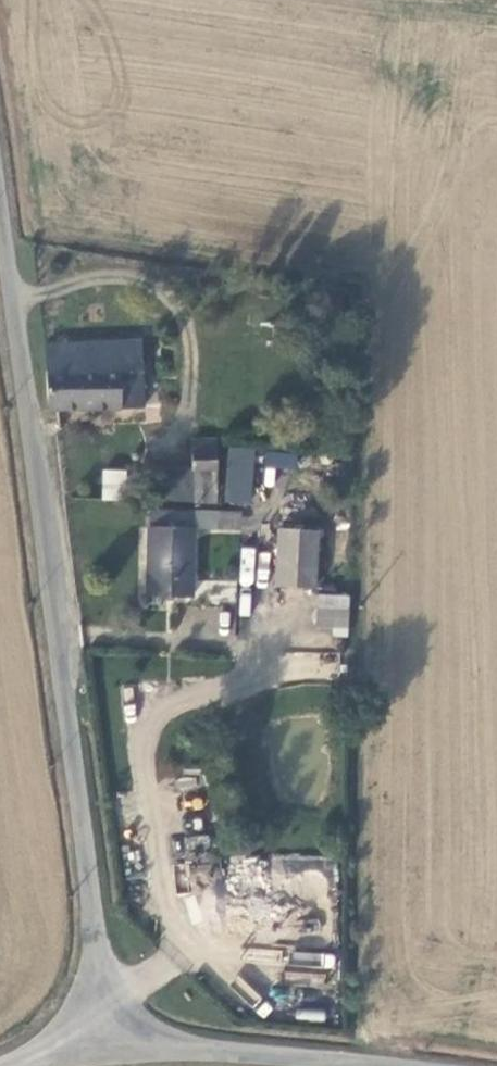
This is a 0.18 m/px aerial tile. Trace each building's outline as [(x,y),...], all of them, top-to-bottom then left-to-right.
[(142,342),(46,344),(51,404),(145,404),(142,342)] [(194,468),(195,503),(217,504),(218,438),(195,438),(194,468)] [(249,503),(250,447),(228,447),(227,502),(249,503)] [(255,448),(254,464),(295,467),(297,451),(255,448)] [(155,466),(153,500),(195,503),(194,468),(155,466)] [(126,469),(103,468),(101,500),(125,500),(126,469)] [(152,597),(195,598),(195,512),(150,512),(152,597)] [(280,526),(279,584),(317,584),(318,527),(280,526)] [(241,546),(240,583),(253,584),(254,547),(241,546)] [(351,623),(352,612),(328,611),(328,623),(351,623)] [(291,952),(291,967),(333,968),(334,953),(291,952)] [(239,976),(230,986),(252,1006),(261,997),(239,976)]
